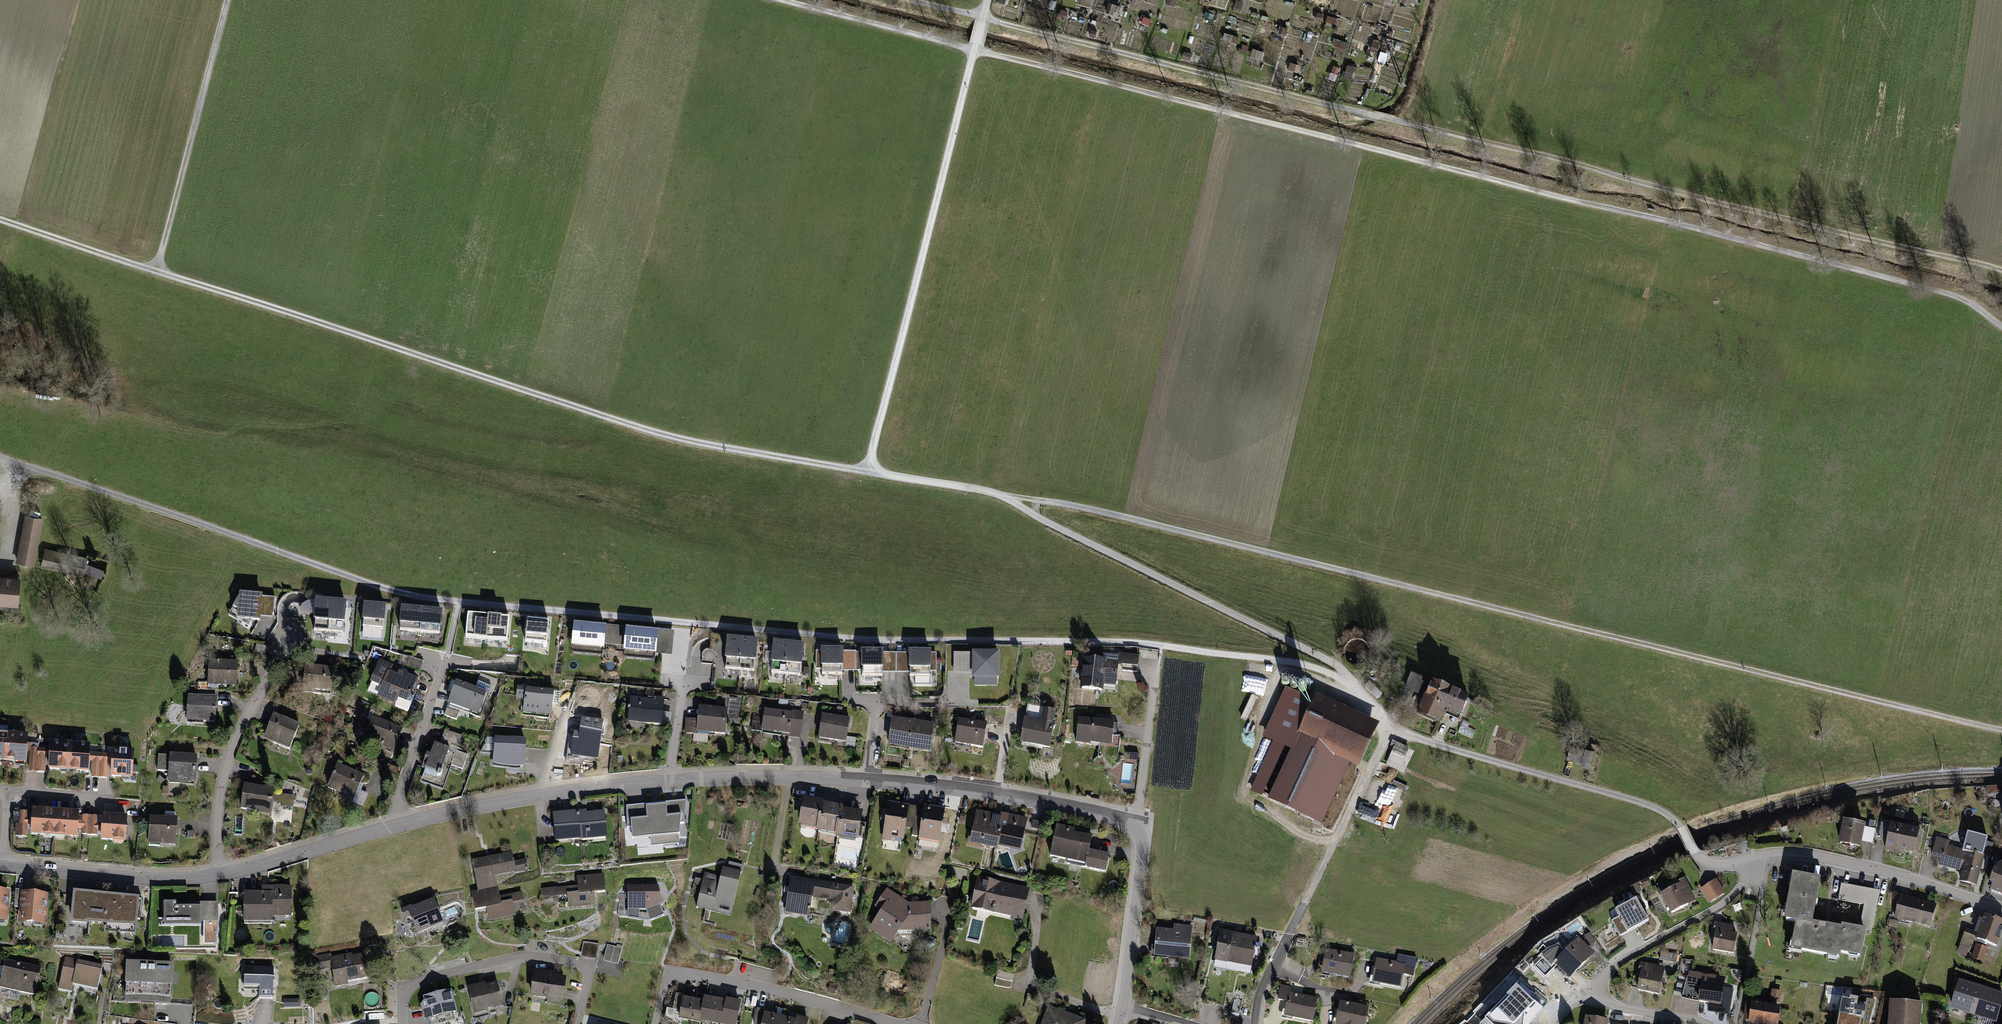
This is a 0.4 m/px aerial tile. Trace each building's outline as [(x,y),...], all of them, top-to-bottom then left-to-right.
[(42,517),(25,514),(22,528),(40,531),(42,517)] [(40,531),(22,528),(20,541),(38,544),(40,531)] [(38,544),(20,541),(18,551),(36,554),(38,544)] [(87,557),(45,548),(41,564),(83,574),(83,571),(85,563),(87,557)] [(18,551),(16,562),(34,565),(36,554),(18,551)] [(104,569),(85,563),(83,571),(101,577),(104,569)] [(20,576),(5,575),(3,603),(18,605),(20,576)] [(263,594),(240,592),(240,596),(229,615),(248,625),(251,620),(260,621),(261,615),(273,617),(273,614),(274,614),(276,597),(263,596),(263,594)] [(332,600),(317,598),(317,601),(316,614),(314,630),(330,631),(332,600)] [(316,614),(317,601),(312,600),(305,603),(302,606),(302,612),(316,614)] [(347,601),(332,600),(330,631),(344,632),(347,601)] [(386,605),(366,603),(364,627),(372,628),(371,638),(382,639),(386,605)] [(424,608),(403,606),(401,631),(422,632),(424,608)] [(444,609),(424,608),(422,632),(441,633),(441,627),(443,627),(444,609)] [(489,616),(467,614),(465,639),(487,640),(489,616)] [(509,618),(489,616),(487,640),(507,642),(509,618)] [(549,622),(527,619),(525,644),(547,646),(549,622)] [(605,626),(573,623),(571,647),(604,650),(605,644),(615,645),(616,626),(605,625),(605,626)] [(627,627),(616,626),(615,645),(624,645),(624,651),(656,654),(656,653),(658,631),(627,628),(627,627)] [(659,629),(658,631),(656,653),(672,655),(674,631),(659,629)] [(743,639),(729,637),(726,668),(740,669),(743,639)] [(756,640),(743,639),(740,669),(754,670),(756,640)] [(789,642),(775,641),(772,672),(786,673),(789,642)] [(803,644),(789,642),(786,673),(800,674),(803,644)] [(257,644),(255,652),(269,654),(270,646),(257,644)] [(842,649),(820,649),(820,667),(822,667),(822,674),(840,674),(840,668),(842,668),(842,651),(842,649)] [(855,651),(842,651),(842,668),(842,671),(856,671),(856,652),(855,651)] [(882,651),(860,651),(860,652),(856,652),(856,671),(861,670),(861,677),(883,677),(883,672),(882,653),(882,651)] [(909,651),(909,653),(909,670),(910,670),(910,676),(929,677),(929,671),(936,671),(936,653),(930,653),(930,651),(909,651)] [(999,651),(972,651),(972,653),(972,673),(972,678),(974,678),(974,686),(997,686),(997,679),(999,679),(999,651)] [(896,653),(882,653),(883,672),(896,672),(896,653)] [(909,653),(896,653),(896,672),(909,672),(909,670),(909,653)] [(972,673),(972,653),(953,653),(953,673),(972,673)] [(1096,659),(1083,658),(1080,689),(1103,691),(1104,686),(1116,687),(1118,666),(1119,656),(1097,653),(1096,659)] [(1119,653),(1119,656),(1118,666),(1138,667),(1139,655),(1119,653)] [(424,661),(411,657),(408,665),(421,669),(424,661)] [(238,661),(210,659),(208,683),(199,682),(198,689),(218,691),(219,685),(236,686),(238,661)] [(394,665),(380,659),(371,682),(382,687),(378,697),(396,705),(399,698),(409,702),(419,678),(400,670),(398,674),(391,671),(394,665)] [(314,666),(306,665),(304,690),(332,693),(334,668),(314,666)] [(1469,697),(1411,672),(1404,688),(1423,696),(1416,714),(1438,723),(1444,709),(1461,716),(1469,697)] [(455,681),(451,680),(447,690),(451,692),(447,703),(478,714),(486,692),(489,693),(488,694),(492,696),(498,679),(481,673),(475,688),(466,684),(467,679),(457,675),(455,681)] [(1284,685),(1285,686),(1287,686),(1288,686),(1290,685),(1291,684),(1291,682),(1291,681),(1291,679),(1290,678),(1289,677),(1288,677),(1286,677),(1285,677),(1284,678),(1283,679),(1282,681),(1282,682),(1283,684),(1284,685)] [(1293,689),(1294,690),(1295,690),(1297,690),(1298,689),(1299,688),(1300,686),(1300,685),(1300,684),(1299,682),(1298,681),(1296,681),(1295,681),(1293,681),(1292,682),(1291,683),(1291,685),(1291,686),(1292,688),(1293,689)] [(1301,693),(1303,694),(1304,694),(1306,694),(1307,693),(1308,692),(1309,690),(1309,689),(1308,688),(1307,686),(1306,685),(1305,685),(1303,685),(1302,685),(1301,686),(1300,687),(1300,689),(1300,690),(1300,692),(1301,693)] [(560,692),(517,686),(515,699),(525,700),(523,713),(551,716),(553,704),(559,704),(560,692)] [(1286,688),(1262,739),(1272,744),(1250,792),(1262,798),(1284,751),(1290,753),(1267,802),(1321,827),(1351,764),(1360,769),(1380,726),(1317,696),(1314,701),(1286,688)] [(198,695),(188,695),(187,721),(216,723),(218,697),(198,695)] [(652,700),(631,697),(627,721),(661,726),(661,725),(663,712),(665,698),(653,696),(652,700)] [(1055,709),(1028,704),(1021,743),(1049,747),(1055,709)] [(728,709),(700,706),(698,720),(697,733),(694,732),(693,742),(708,744),(709,733),(726,735),(728,709)] [(446,711),(444,715),(456,719),(459,712),(446,708),(446,711)] [(791,712),(765,709),(764,717),(753,716),(751,730),(762,732),(762,731),(783,734),(783,736),(800,739),(804,711),(792,710),(791,712)] [(672,713),(663,712),(661,725),(671,726),(672,713)] [(300,724),(274,713),(264,739),(290,749),(300,724)] [(850,718),(824,714),(820,739),(846,743),(845,748),(855,749),(857,738),(847,737),(850,718)] [(404,729),(374,717),(364,741),(394,753),(404,729)] [(604,721),(582,718),(580,734),(569,732),(565,763),(582,765),(584,760),(598,762),(604,721)] [(933,724),(891,718),(888,746),(929,752),(933,724)] [(987,723),(958,718),(954,743),(982,748),(987,723)] [(1114,721),(1079,718),(1076,743),(1100,746),(1099,755),(1118,757),(1120,736),(1112,735),(1114,721)] [(697,733),(698,720),(686,719),(685,732),(694,732),(697,733)] [(445,730),(440,745),(456,750),(461,736),(445,730)] [(28,734),(8,733),(6,761),(26,762),(27,751),(27,743),(28,734)] [(526,739),(495,736),(492,764),(524,767),(526,739)] [(71,742),(50,741),(49,748),(49,758),(48,770),(69,771),(71,742)] [(1393,748),(1385,765),(1399,772),(1409,749),(1392,741),(1390,746),(1393,748)] [(90,744),(71,742),(69,771),(88,772),(89,762),(90,752),(90,744)] [(38,744),(27,743),(27,751),(30,752),(29,771),(45,772),(46,757),(49,758),(49,748),(38,748),(38,744)] [(440,745),(434,743),(430,755),(426,753),(421,768),(425,769),(421,782),(443,790),(451,765),(462,768),(467,754),(456,750),(440,745)] [(346,746),(343,752),(356,757),(358,751),(346,746)] [(1584,751),(1570,747),(1567,762),(1580,765),(1584,751)] [(134,750),(112,749),(112,754),(111,763),(111,777),(132,778),(134,750)] [(336,751),(333,757),(340,760),(343,754),(336,751)] [(112,754),(90,752),(89,762),(92,762),(91,777),(108,779),(109,762),(111,763),(112,754)] [(1593,754),(1586,752),(1581,768),(1589,770),(1593,754)] [(1139,754),(1130,753),(1130,760),(1138,761),(1139,754)] [(198,756),(170,754),(170,756),(169,772),(169,783),(196,784),(198,756)] [(169,772),(170,756),(158,755),(157,771),(169,772)] [(365,774),(338,763),(328,788),(355,800),(365,774)] [(386,763),(384,768),(397,774),(399,769),(386,763)] [(162,774),(157,780),(162,784),(167,778),(162,774)] [(1375,792),(1403,802),(1406,790),(1379,781),(1375,792)] [(275,788),(245,784),(242,808),(256,810),(256,813),(271,815),(273,803),(282,804),(282,806),(294,808),(296,796),(274,793),(275,788)] [(2000,786),(1986,788),(1987,795),(2000,793),(2000,786)] [(818,828),(822,802),(823,800),(804,797),(799,825),(818,828)] [(911,804),(889,800),(883,840),(891,841),(892,838),(904,840),(907,827),(910,806),(911,804)] [(686,801),(626,807),(628,828),(632,828),(633,840),(651,839),(652,847),(679,845),(680,824),(684,824),(686,801)] [(844,806),(822,802),(818,828),(817,831),(836,834),(835,836),(839,837),(844,808),(844,806)] [(918,804),(917,807),(913,828),(912,836),(920,837),(925,806),(918,804)] [(946,808),(926,804),(925,806),(920,837),(919,840),(940,843),(946,808)] [(917,807),(910,806),(907,827),(913,828),(917,807)] [(54,835),(55,810),(32,808),(31,818),(31,826),(30,833),(54,835)] [(864,812),(844,808),(839,837),(859,840),(859,837),(867,838),(869,824),(862,822),(864,812)] [(31,826),(31,818),(27,817),(27,811),(19,810),(18,823),(15,823),(15,836),(27,837),(27,825),(31,826)] [(78,812),(55,810),(54,835),(77,837),(77,829),(78,820),(78,812)] [(586,810),(553,813),(555,842),(607,837),(605,810),(587,812),(586,810)] [(1000,813),(1000,815),(976,810),(969,844),(994,850),(1002,814),(1000,813)] [(127,816),(102,814),(102,823),(101,831),(101,840),(125,842),(127,816)] [(1027,819),(1002,814),(994,850),(998,850),(998,847),(1020,852),(1027,819)] [(82,820),(78,820),(77,829),(82,829),(81,835),(97,836),(98,831),(101,831),(102,823),(99,823),(99,816),(82,815),(82,820)] [(179,817),(151,815),(149,843),(177,845),(179,817)] [(1045,823),(1033,820),(1031,828),(1044,831),(1045,823)] [(1867,826),(1845,821),(1840,843),(1862,848),(1863,842),(1866,827),(1867,826)] [(1886,841),(1890,825),(1881,823),(1877,839),(1886,841)] [(1919,829),(1890,823),(1890,825),(1886,841),(1884,851),(1904,855),(1904,852),(1914,854),(1919,829)] [(1075,828),(1056,824),(1050,857),(1085,864),(1088,850),(1091,836),(1074,832),(1075,828)] [(1876,829),(1866,827),(1863,842),(1873,844),(1876,829)] [(1963,850),(1945,845),(1941,860),(1939,866),(1960,871),(1961,872),(1959,882),(1976,886),(1984,856),(1990,857),(1994,844),(1986,842),(1987,838),(1967,833),(1963,850)] [(1941,860),(1945,845),(1946,840),(1936,838),(1931,858),(1941,860)] [(1109,855),(1088,850),(1085,864),(1088,869),(1106,873),(1109,855)] [(491,857),(472,861),(478,891),(496,887),(494,876),(514,872),(514,873),(528,870),(526,859),(514,861),(512,852),(491,857)] [(1995,864),(1989,879),(1991,880),(1990,883),(1993,884),(1991,890),(2001,894),(2001,866),(1995,864)] [(721,877),(705,873),(704,880),(702,887),(697,908),(732,916),(742,872),(723,868),(721,877)] [(604,874),(577,877),(578,886),(543,889),(544,898),(567,896),(568,909),(596,906),(595,894),(606,892),(604,874)] [(946,875),(941,897),(956,901),(961,879),(946,875)] [(1814,927),(1814,924),(1822,880),(1793,875),(1785,922),(1797,924),(1814,927)] [(855,887),(791,877),(785,913),(811,918),(814,897),(833,900),(831,909),(850,913),(855,887)] [(702,887),(704,880),(695,878),(694,885),(702,887)] [(1030,889),(977,878),(971,908),(1011,917),(1010,920),(1022,923),(1030,889)] [(1647,879),(1641,882),(1644,888),(1650,885),(1647,879)] [(1668,883),(1656,889),(1659,896),(1661,895),(1671,914),(1696,901),(1684,879),(1675,884),(1676,886),(1671,889),(1668,883)] [(1717,880),(1701,890),(1710,904),(1726,894),(1717,880)] [(1880,891),(1841,884),(1838,900),(1864,905),(1860,928),(1872,930),(1880,891)] [(262,892),(244,892),(244,922),(273,922),(273,916),(292,915),(292,886),(262,886),(262,892)] [(658,886),(628,886),(628,919),(650,922),(665,916),(661,906),(664,905),(658,886)] [(496,887),(478,891),(471,892),(474,910),(486,908),(489,921),(515,916),(513,903),(523,901),(522,891),(498,896),(496,887)] [(202,888),(202,899),(218,899),(218,888),(202,888)] [(22,890),(16,889),(14,907),(21,907),(22,891),(22,890)] [(141,896),(73,889),(70,923),(89,925),(90,923),(107,925),(106,933),(137,936),(141,896)] [(908,903),(888,889),(875,907),(882,911),(869,929),(891,943),(900,931),(931,930),(932,902),(908,903)] [(49,894),(22,891),(21,907),(19,922),(46,925),(49,894)] [(0,893),(0,921),(6,922),(8,894),(0,893)] [(1936,905),(1900,896),(1894,919),(1930,928),(1936,905)] [(412,906),(400,911),(407,927),(412,925),(416,934),(443,923),(433,899),(412,908),(412,906)] [(1619,918),(1611,922),(1620,937),(1648,922),(1636,900),(1615,911),(1619,918)] [(218,902),(164,902),(164,926),(201,926),(201,922),(204,922),(204,944),(216,944),(218,921),(218,902)] [(1984,915),(1975,940),(1996,948),(2001,933),(2001,922),(1984,915)] [(1899,922),(1889,920),(1888,927),(1897,929),(1899,922)] [(1734,926),(1715,923),(1714,933),(1716,933),(1713,952),(1734,956),(1738,934),(1732,933),(1734,926)] [(1814,924),(1814,927),(1797,924),(1792,952),(1842,961),(1843,956),(1862,960),(1868,931),(1843,926),(1843,929),(1814,924)] [(1174,931),(1157,929),(1155,958),(1191,961),(1193,926),(1174,925),(1174,931)] [(528,939),(536,940),(537,927),(529,926),(528,939)] [(545,928),(537,927),(536,940),(544,941),(545,928)] [(1975,932),(1966,929),(1960,945),(1969,949),(1975,932)] [(1233,934),(1222,932),(1216,961),(1228,963),(1233,934)] [(1590,933),(1584,936),(1589,945),(1595,941),(1590,933)] [(1245,936),(1233,934),(1228,963),(1239,966),(1245,936)] [(1258,939),(1245,936),(1239,966),(1252,968),(1254,956),(1258,957),(1261,944),(1257,944),(1258,939)] [(1556,960),(1553,964),(1569,980),(1595,954),(1577,936),(1567,946),(1560,939),(1547,952),(1556,960)] [(600,945),(584,942),(581,958),(597,960),(600,945)] [(622,948),(608,945),(604,962),(618,965),(622,948)] [(1969,949),(1960,945),(1956,954),(1966,958),(1969,949)] [(1988,949),(1976,945),(1971,959),(1982,963),(1988,949)] [(1355,955),(1326,949),(1322,974),(1351,979),(1355,955)] [(757,966),(760,955),(741,950),(738,961),(757,966)] [(1678,954),(1662,951),(1660,961),(1677,964),(1678,954)] [(332,953),(316,956),(319,970),(333,968),(336,988),(348,986),(348,982),(368,979),(364,954),(353,956),(352,953),(333,956),(332,953)] [(760,955),(757,966),(774,970),(776,959),(760,955)] [(1397,963),(1378,959),(1373,984),(1402,989),(1405,976),(1414,978),(1418,958),(1399,955),(1397,963)] [(78,959),(66,956),(59,989),(72,992),(74,985),(97,990),(98,988),(103,966),(77,960),(78,959)] [(6,960),(0,984),(0,989),(35,996),(41,968),(6,960)] [(1665,968),(1640,962),(1638,973),(1641,974),(1637,991),(1659,996),(1665,968)] [(141,964),(127,963),(125,997),(140,997),(141,964)] [(156,964),(141,964),(140,997),(155,998),(156,964)] [(172,965),(156,964),(155,998),(171,999),(172,965)] [(274,968),(245,967),(245,986),(260,987),(260,997),(273,997),(274,968)] [(554,973),(534,970),(530,997),(548,999),(547,1005),(562,1008),(567,977),(554,975),(554,973)] [(1727,978),(1688,970),(1687,978),(1683,996),(1683,998),(1699,1001),(1699,1003),(1721,1008),(1727,978)] [(998,971),(996,978),(1012,981),(1014,974),(998,971)] [(1683,996),(1687,978),(1679,976),(1675,994),(1683,996)] [(996,978),(994,985),(1011,989),(1012,981),(996,978)] [(1983,988),(1959,981),(1950,1010),(1973,1018),(1983,988)] [(484,983),(467,987),(473,1016),(488,1013),(487,1010),(503,1007),(497,983),(485,986),(484,983)] [(838,985),(831,983),(828,992),(835,995),(838,985)] [(1291,987),(1281,985),(1278,1001),(1288,1002),(1285,1017),(1315,1022),(1319,998),(1290,993),(1291,987)] [(320,999),(328,997),(326,987),(317,990),(320,999)] [(1983,988),(1973,1018),(1992,1023),(1996,1023),(2001,1005),(2001,995),(1983,988)] [(1217,1005),(1220,992),(1210,989),(1207,1003),(1217,1005)] [(452,990),(422,998),(424,1002),(420,1006),(423,1022),(426,1021),(453,1014),(457,1013),(452,990)] [(1782,992),(1772,990),(1769,1002),(1779,1004),(1782,992)] [(1224,1006),(1226,993),(1220,992),(1217,1005),(1224,1006)] [(681,1011),(683,997),(684,996),(676,994),(673,1009),(681,1011)] [(1235,996),(1232,1013),(1239,1014),(1243,997),(1235,996)] [(171,999),(125,997),(125,1004),(170,1006),(171,1004),(171,999)] [(704,1001),(683,997),(681,1011),(679,1020),(700,1023),(700,1022),(704,1001)] [(704,1001),(700,1022),(712,1023),(721,1023),(726,1001),(705,997),(704,1001)] [(726,1001),(721,1023),(737,1023),(741,1001),(726,998),(726,1001)] [(301,999),(284,1000),(284,1008),(301,1007),(301,999)] [(1534,1003),(1510,999),(1507,1018),(1531,1022),(1534,1003)] [(1838,1013),(1830,1012),(1829,1015),(1862,1021),(1865,1005),(1857,1004),(1857,1001),(1849,999),(1848,1003),(1841,1001),(1838,1013)] [(1865,1005),(1862,1021),(1862,1023),(1868,1023),(1874,1000),(1866,999),(1865,1005)] [(1341,1001),(1339,1011),(1336,1010),(1334,1023),(1366,1023),(1370,1007),(1341,1001)] [(1746,1003),(1744,1023),(1749,1023),(1779,1023),(1781,1008),(1746,1003)] [(1888,1004),(1887,1023),(1919,1023),(1920,1006),(1888,1004)] [(40,1023),(41,1023),(43,1011),(44,1009),(29,1006),(26,1021),(40,1023)] [(1048,1007),(1042,1023),(1084,1023),(1085,1020),(1067,1014),(1048,1007)] [(681,1011),(673,1009),(667,1008),(665,1017),(679,1020),(681,1011)] [(765,1013),(765,1010),(758,1009),(754,1023),(762,1023),(765,1013)] [(59,1015),(43,1011),(41,1023),(57,1023),(59,1015)] [(783,1017),(765,1013),(762,1023),(781,1023),(783,1017)] [(426,1021),(427,1023),(445,1023),(455,1021),(453,1014),(426,1021)] [(1829,1015),(1829,1019),(1837,1020),(1836,1023),(1862,1023),(1862,1021),(1829,1015)]
